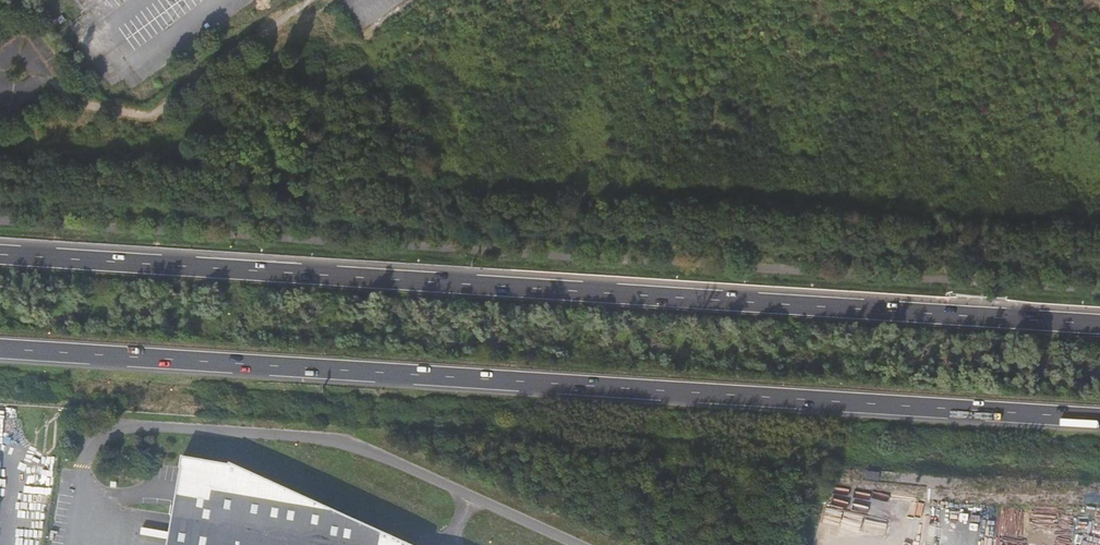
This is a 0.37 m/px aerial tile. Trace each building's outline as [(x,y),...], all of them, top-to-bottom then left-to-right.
[(84,10),(98,0),(77,0),(84,10)] [(181,468),(182,468),(169,544),(412,544),(231,463),(230,464),(183,457),(181,468)]
